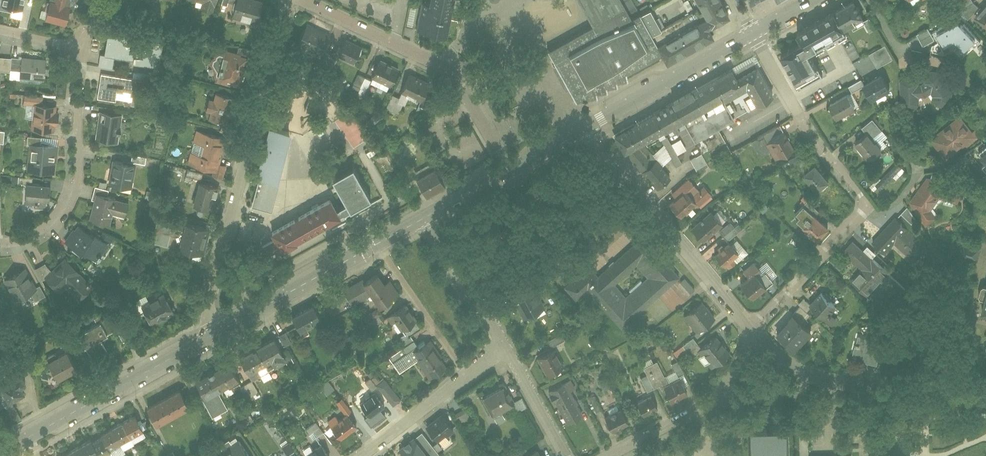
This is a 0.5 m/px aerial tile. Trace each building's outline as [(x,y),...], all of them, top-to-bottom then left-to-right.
[(0,12),(10,14),(11,10),(26,13),(29,0),(3,0),(0,12)] [(56,2),(50,1),(45,20),(66,25),(71,5),(66,4),(67,0),(57,0),(56,2)] [(217,0),(201,0),(203,0),(201,7),(213,10),(215,5),(216,5),(217,0)] [(266,0),(237,0),(232,17),(261,24),(266,0)] [(447,35),(454,0),(421,0),(415,29),(447,35)] [(630,5),(627,0),(581,0),(593,24),(630,5)] [(698,10),(708,29),(727,18),(717,0),(692,0),(698,10)] [(652,10),(637,17),(630,5),(593,24),(548,47),(576,98),(593,95),(593,89),(604,89),(604,83),(614,83),(614,77),(626,77),(626,71),(661,52),(653,38),(664,32),(652,10)] [(867,21),(860,8),(801,40),(805,49),(786,59),(800,85),(816,76),(807,59),(850,36),(862,29),(860,25),(867,21)] [(985,26),(985,8),(977,17),(985,26)] [(664,32),(653,38),(661,52),(662,61),(711,34),(708,29),(698,10),(664,32)] [(946,30),(964,51),(978,40),(960,19),(946,30)] [(330,33),(307,23),(300,39),(323,48),(330,33)] [(99,65),(112,67),(114,56),(133,59),(136,37),(107,32),(104,55),(100,54),(99,65)] [(354,60),(362,44),(346,36),(338,53),(354,60)] [(875,72),(873,69),(891,60),(885,46),(854,60),(862,78),(875,72)] [(224,50),(217,82),(242,87),(249,55),(224,50)] [(325,65),(329,54),(323,52),(319,63),(325,65)] [(754,57),(670,103),(682,125),(691,141),(719,126),(775,95),(754,57)] [(389,85),(399,67),(382,58),(372,77),(389,85)] [(46,79),(47,61),(23,60),(22,78),(46,79)] [(132,77),(101,73),(98,97),(115,100),(116,95),(131,98),(130,103),(142,105),(147,73),(133,70),(132,77)] [(431,80),(411,72),(404,89),(418,95),(417,98),(421,100),(419,104),(426,107),(431,94),(426,92),(431,80)] [(351,84),(363,89),(367,78),(356,73),(351,84)] [(872,99),(890,89),(882,75),(864,85),(872,99)] [(916,81),(901,82),(902,107),(917,106),(917,100),(926,100),(932,96),(940,109),(953,101),(937,75),(924,82),(916,87),(916,81)] [(235,95),(216,91),(215,98),(209,97),(206,110),(211,111),(209,117),(228,122),(235,95)] [(32,104),(32,94),(22,94),(22,104),(32,104)] [(855,107),(848,95),(830,106),(837,118),(855,107)] [(36,102),(34,126),(56,128),(59,105),(36,102)] [(682,125),(670,103),(608,137),(620,159),(625,157),(646,145),(682,125)] [(119,114),(100,111),(95,141),(114,144),(119,114)] [(962,118),(932,140),(948,160),(977,138),(962,118)] [(271,124),(257,174),(260,174),(252,205),(272,211),(280,183),(274,181),(275,178),(278,179),(292,130),(271,124)] [(226,137),(197,129),(188,163),(213,170),(212,176),(223,179),(227,164),(220,162),(226,137)] [(778,135),(766,142),(775,159),(788,152),(778,135)] [(854,145),(867,161),(879,151),(867,135),(854,145)] [(58,173),(61,146),(31,143),(28,170),(58,173)] [(646,145),(625,157),(657,190),(674,174),(646,145)] [(694,167),(703,162),(699,153),(689,159),(694,167)] [(789,164),(800,159),(798,154),(787,160),(789,164)] [(133,163),(112,159),(108,182),(129,186),(133,163)] [(897,163),(874,186),(881,194),(905,171),(897,163)] [(332,196),(272,229),(283,250),(301,241),(299,238),(342,215),(341,213),(372,196),(355,164),(334,176),(348,201),(338,206),(332,196)] [(814,165),(801,175),(814,193),(828,183),(814,165)] [(444,184),(434,166),(416,176),(426,194),(444,184)] [(214,208),(220,186),(199,180),(192,202),(214,208)] [(926,181),(910,201),(922,221),(946,195),(926,181)] [(52,200),(52,188),(26,186),(25,199),(34,200),(34,208),(48,209),(49,200),(52,200)] [(685,191),(668,204),(678,217),(695,204),(685,191)] [(95,193),(88,218),(108,222),(111,213),(125,216),(129,201),(95,193)] [(793,220),(816,242),(829,228),(812,212),(810,215),(800,205),(793,213),(797,216),(793,220)] [(719,225),(710,212),(689,228),(699,241),(719,225)] [(927,245),(897,217),(873,242),(886,254),(896,243),(913,259),(927,245)] [(178,248),(204,254),(211,228),(185,221),(178,248)] [(726,241),(743,228),(739,222),(733,227),(729,221),(717,230),(726,241)] [(80,224),(67,241),(89,258),(102,240),(80,224)] [(104,233),(101,238),(110,243),(113,238),(104,233)] [(680,278),(645,238),(604,273),(599,268),(584,281),(624,327),(680,278)] [(728,243),(713,255),(722,266),(737,254),(728,243)] [(866,296),(888,272),(857,244),(847,255),(862,269),(850,282),(866,296)] [(68,256),(43,279),(54,292),(63,283),(78,300),(95,284),(68,256)] [(5,278),(16,302),(33,293),(22,269),(5,278)] [(751,271),(735,284),(747,299),(763,286),(751,271)] [(677,283),(688,295),(695,288),(684,277),(677,283)] [(389,299),(373,279),(362,287),(378,307),(389,299)] [(985,287),(981,285),(977,298),(983,300),(979,312),(985,315),(985,287)] [(176,313),(165,292),(142,304),(153,325),(176,313)] [(354,306),(346,293),(330,302),(338,315),(354,306)] [(835,305),(825,294),(812,305),(822,316),(835,305)] [(517,301),(525,317),(535,312),(527,296),(517,301)] [(711,320),(698,305),(686,315),(699,330),(711,320)] [(320,320),(312,306),(290,319),(298,332),(320,320)] [(120,326),(111,308),(75,326),(85,344),(120,326)] [(410,323),(399,308),(390,315),(401,330),(410,323)] [(376,311),(369,316),(374,324),(382,319),(376,311)] [(807,330),(792,315),(774,334),(789,349),(807,330)] [(275,330),(254,341),(265,360),(285,348),(275,330)] [(560,334),(547,340),(550,347),(563,340),(560,334)] [(692,337),(682,344),(686,350),(696,343),(692,337)] [(699,348),(715,367),(728,357),(712,337),(699,348)] [(858,337),(854,358),(880,362),(883,341),(858,337)] [(254,341),(234,353),(244,371),(265,360),(254,341)] [(442,368),(425,343),(411,352),(429,377),(442,368)] [(78,370),(67,350),(47,360),(57,380),(78,370)] [(549,350),(536,357),(548,378),(561,371),(549,350)] [(687,394),(680,379),(670,384),(666,375),(664,376),(657,362),(644,368),(654,388),(659,386),(661,390),(664,388),(671,402),(687,394)] [(226,365),(210,374),(217,388),(234,379),(226,365)] [(26,392),(23,386),(27,383),(21,371),(0,382),(10,401),(26,392)] [(210,374),(193,383),(200,397),(217,388),(210,374)] [(370,377),(390,406),(399,400),(384,378),(379,381),(374,375),(370,377)] [(364,381),(369,390),(374,386),(369,377),(364,381)] [(564,382),(548,391),(565,425),(582,416),(564,382)] [(512,405),(503,386),(483,396),(492,414),(512,405)] [(176,392),(143,408),(152,425),(184,409),(176,392)] [(372,393),(358,403),(367,415),(381,405),(372,393)] [(658,408),(653,396),(638,403),(643,415),(658,408)] [(341,397),(335,400),(343,415),(350,411),(341,397)] [(521,398),(513,401),(517,410),(524,407),(521,398)] [(454,414),(459,422),(466,417),(461,409),(454,414)] [(627,422),(620,409),(603,418),(610,431),(627,422)] [(142,431),(133,415),(122,422),(131,437),(142,431)] [(452,428),(443,415),(426,427),(435,440),(452,428)] [(354,428),(346,416),(329,428),(337,440),(354,428)] [(316,421),(304,428),(311,439),(322,432),(316,421)] [(131,437),(122,422),(110,428),(119,444),(131,437)] [(787,426),(749,427),(749,455),(788,455),(787,426)] [(119,444),(110,428),(99,435),(108,450),(119,444)] [(99,435),(88,441),(97,455),(98,455),(108,450),(99,435)] [(412,438),(397,450),(402,455),(409,455),(420,447),(412,438)] [(285,454),(292,451),(287,440),(280,444),(285,454)] [(88,441),(77,447),(82,455),(97,455),(88,441)] [(436,451),(441,448),(437,441),(432,445),(436,451)] [(219,455),(249,455),(240,443),(219,455)] [(686,443),(675,443),(676,455),(684,455),(687,455),(686,443)] [(320,445),(304,455),(327,455),(320,445)] [(77,447),(66,454),(67,455),(82,455),(77,447)]
